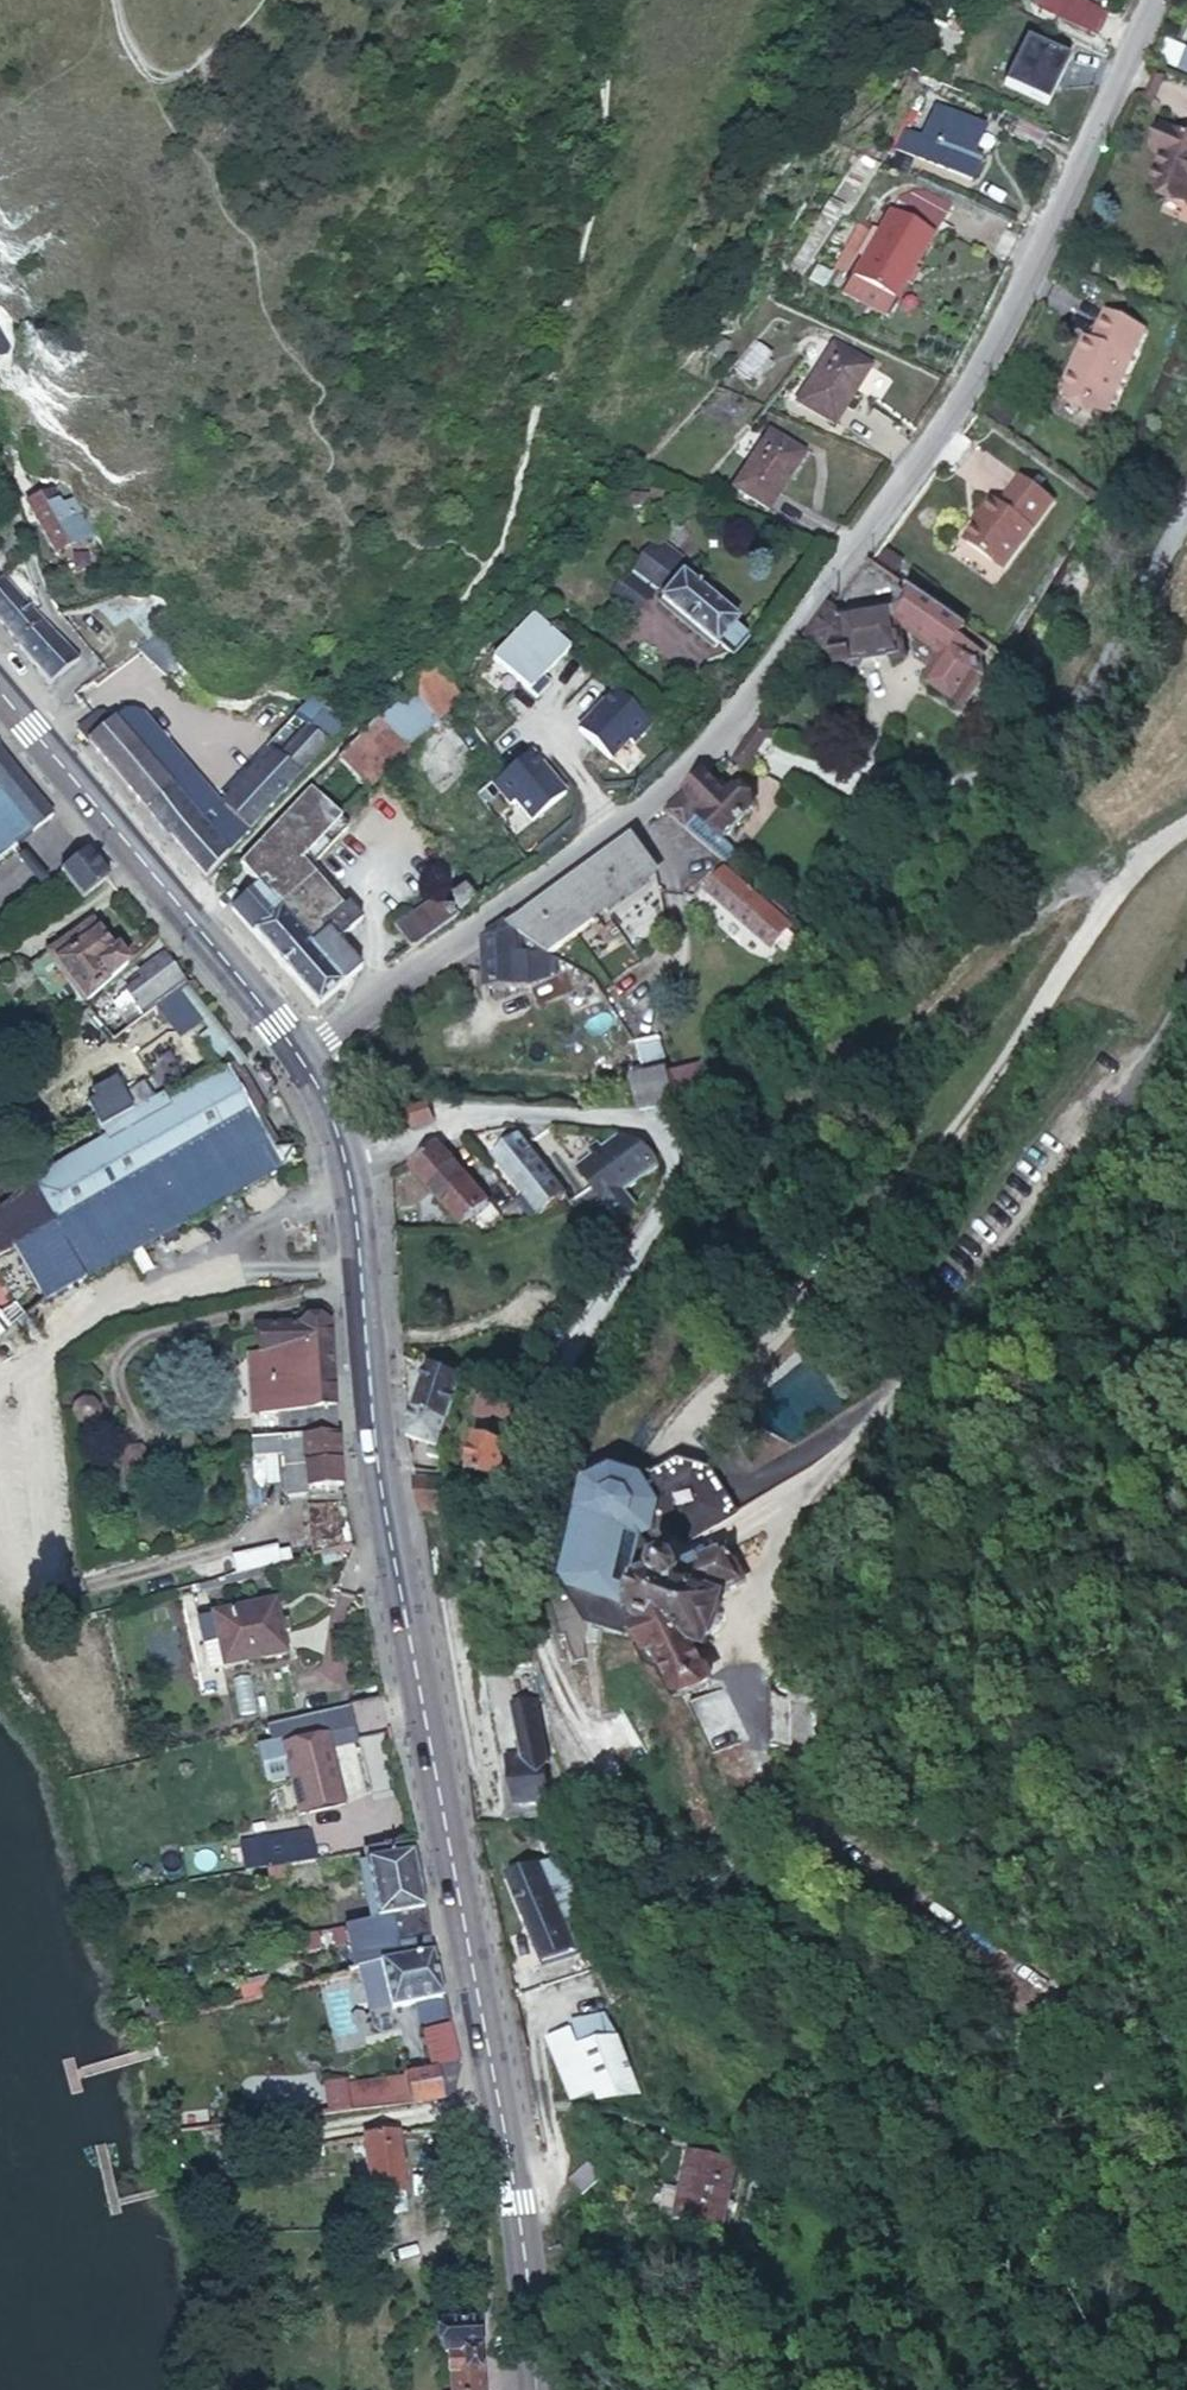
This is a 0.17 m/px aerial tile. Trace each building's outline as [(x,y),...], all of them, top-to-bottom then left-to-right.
[(1096,32),(1108,8),(1094,0),(1042,0),(1040,5),(1096,32)] [(1019,31),(1000,79),(1047,98),(1066,50),(1019,31)] [(1182,45),(1172,67),(1186,74),(1186,47),(1182,45)] [(890,130),(943,155),(968,107),(941,93),(927,118),(904,106),(890,130)] [(968,107),(943,155),(967,167),(977,143),(968,139),(979,112),(968,107)] [(1159,135),(1149,161),(1159,163),(1145,201),(1184,217),(1186,210),(1186,147),(1159,135)] [(861,152),(786,303),(797,309),(874,159),(861,152)] [(5,216),(10,206),(8,195),(3,184),(0,182),(0,218),(5,216)] [(855,284),(899,308),(935,239),(892,215),(855,284)] [(890,325),(899,308),(855,284),(845,302),(890,325)] [(1088,339),(1063,396),(1107,415),(1144,328),(1107,312),(1095,342),(1088,339)] [(786,405),(826,428),(860,366),(822,343),(786,405)] [(727,488),(759,506),(791,450),(759,432),(727,488)] [(1051,497),(1017,475),(998,504),(988,498),(979,511),(982,514),(965,542),(1004,568),(1051,497)] [(47,480),(23,496),(59,550),(83,535),(47,480)] [(10,565),(0,551),(0,572),(10,565)] [(906,563),(893,555),(886,565),(899,574),(906,563)] [(10,565),(0,572),(0,623),(47,688),(82,662),(62,637),(57,629),(10,565)] [(626,572),(597,604),(630,629),(649,607),(633,593),(640,583),(626,572)] [(710,642),(730,662),(749,638),(691,595),(700,584),(686,575),(657,612),(704,652),(710,642)] [(958,652),(973,632),(917,599),(898,630),(946,661),(927,689),(955,707),(983,666),(958,652)] [(835,618),(817,644),(844,663),(833,675),(847,689),(904,665),(893,632),(866,642),(835,618)] [(186,632),(169,644),(178,663),(187,672),(205,658),(186,632)] [(443,649),(417,667),(412,673),(417,681),(378,707),(349,744),(347,746),(379,771),(390,758),(450,706),(474,689),(443,649)] [(324,696),(311,688),(290,715),(328,742),(351,714),(328,694),(324,696)] [(139,706),(95,744),(209,885),(242,852),(269,821),(320,754),(297,734),(271,764),(263,758),(224,804),(139,706)] [(328,742),(290,715),(284,723),(297,734),(320,754),(328,742)] [(42,800),(0,749),(0,835),(42,800)] [(314,1012),(364,974),(339,943),(371,919),(325,861),(359,823),(347,812),(355,802),(323,777),(255,859),(279,890),(240,918),(314,1012)] [(654,829),(684,848),(697,831),(725,850),(736,836),(737,836),(755,812),(734,795),(729,802),(705,787),(688,803),(654,829)] [(72,837),(65,828),(31,855),(40,863),(72,837)] [(725,850),(697,831),(684,848),(730,878),(742,861),(725,850)] [(64,876),(89,857),(72,837),(40,863),(31,855),(8,873),(31,902),(64,876)] [(542,960),(550,967),(600,930),(595,924),(663,875),(653,863),(646,868),(634,851),(515,939),(542,960)] [(88,907),(114,887),(89,857),(64,876),(88,907)] [(772,916),(719,881),(708,900),(761,934),(772,916)] [(472,903),(484,893),(477,883),(466,893),(472,903)] [(418,950),(460,920),(444,897),(401,927),(418,950)] [(37,917),(7,941),(23,961),(51,938),(37,917)] [(65,970),(105,940),(92,924),(53,954),(65,970)] [(479,954),(484,995),(533,988),(546,980),(542,960),(515,939),(507,933),(479,954)] [(87,997),(125,966),(105,940),(65,970),(87,997)] [(397,965),(408,957),(399,943),(388,952),(397,965)] [(141,1022),(188,990),(173,968),(149,986),(153,992),(131,1008),(141,1022)] [(83,1283),(277,1182),(295,1169),(288,1149),(276,1156),(263,1128),(271,1124),(251,1089),(245,1092),(235,1072),(174,1104),(170,1096),(135,1115),(139,1124),(115,1136),(84,1151),(37,1186),(83,1283)] [(681,1083),(644,1083),(643,1116),(679,1117),(681,1083)] [(417,1133),(448,1121),(441,1102),(410,1115),(417,1133)] [(135,1115),(111,1128),(115,1136),(139,1124),(135,1115)] [(523,1228),(556,1200),(520,1149),(495,1170),(489,1159),(480,1166),(523,1228)] [(579,1178),(602,1212),(639,1186),(615,1152),(579,1178)] [(462,1181),(441,1156),(419,1166),(410,1173),(462,1231),(487,1211),(462,1181)] [(510,1239),(523,1228),(480,1166),(462,1181),(487,1211),(510,1239)] [(83,1283),(37,1186),(0,1210),(0,1215),(12,1239),(45,1305),(83,1283)] [(12,1239),(0,1215),(0,1245),(12,1239)] [(337,1453),(334,1349),(261,1333),(258,1364),(272,1363),(275,1434),(310,1437),(310,1455),(337,1453)] [(247,1364),(253,1457),(310,1455),(310,1437),(275,1434),(272,1363),(258,1364),(247,1364)] [(464,1386),(435,1374),(420,1412),(451,1424),(464,1386)] [(526,1447),(531,1432),(486,1411),(477,1429),(526,1447)] [(420,1412),(408,1442),(439,1455),(451,1424),(420,1412)] [(278,1508),(340,1492),(337,1453),(310,1455),(253,1457),(236,1457),(238,1483),(274,1481),(278,1508)] [(480,1485),(508,1495),(518,1469),(491,1458),(480,1485)] [(412,1483),(449,1474),(434,1469),(437,1460),(410,1464),(412,1483)] [(412,1483),(414,1509),(453,1506),(449,1474),(412,1483)] [(652,1555),(664,1570),(685,1553),(691,1562),(745,1520),(714,1478),(681,1474),(654,1493),(614,1488),(586,1509),(583,1540),(592,1549),(594,1549),(597,1514),(620,1498),(646,1501),(662,1523),(659,1550),(652,1555)] [(594,1621),(652,1626),(657,1605),(674,1595),(674,1593),(676,1585),(664,1570),(652,1555),(659,1550),(662,1523),(646,1501),(620,1498),(597,1514),(594,1549),(592,1549),(585,1609),(594,1621)] [(311,1563),(351,1553),(342,1510),(304,1517),(311,1563)] [(217,1554),(225,1586),(284,1570),(278,1539),(217,1554)] [(652,1626),(697,1704),(726,1688),(709,1658),(710,1653),(717,1654),(728,1610),(722,1608),(723,1603),(751,1587),(735,1561),(706,1578),(706,1577),(692,1585),(690,1583),(683,1580),(676,1585),(674,1593),(674,1595),(657,1605),(652,1626)] [(206,1625),(220,1677),(277,1662),(264,1610),(206,1625)] [(345,1802),(332,1745),(354,1740),(346,1704),(302,1714),(306,1732),(279,1738),(296,1813),(345,1802)] [(484,1771),(502,1817),(527,1807),(510,1761),(484,1771)] [(527,1807),(502,1817),(495,1817),(499,1829),(530,1815),(527,1807)] [(238,1837),(241,1866),(315,1858),(312,1828),(238,1837)] [(415,1944),(393,1854),(347,1865),(363,1935),(379,1931),(382,1952),(415,1944)] [(573,1933),(590,1927),(562,1867),(545,1875),(565,1917),(573,1933)] [(536,1981),(554,1972),(541,1951),(560,1943),(551,1924),(565,1917),(545,1875),(544,1873),(496,1897),(536,1981)] [(554,1972),(571,1964),(585,1959),(573,1933),(565,1917),(551,1924),(560,1943),(541,1951),(554,1972)] [(585,1959),(571,1964),(600,2024),(629,2010),(590,1927),(573,1933),(585,1959)] [(420,1962),(368,1976),(377,2021),(430,2008),(420,1962)] [(561,2046),(597,2118),(630,2104),(595,2028),(561,2046)] [(387,2044),(395,2083),(445,2073),(437,2034),(387,2044)] [(392,2084),(399,2112),(445,2105),(449,2096),(445,2073),(395,2083),(392,2084)] [(338,2122),(399,2112),(392,2084),(331,2093),(338,2122)] [(195,2143),(244,2136),(239,2107),(191,2115),(195,2143)] [(383,2146),(350,2152),(359,2210),(392,2205),(383,2146)] [(729,2223),(734,2152),(678,2148),(674,2220),(729,2223)] [(468,2335),(416,2338),(419,2359),(430,2360),(431,2389),(471,2389),(468,2335)]
